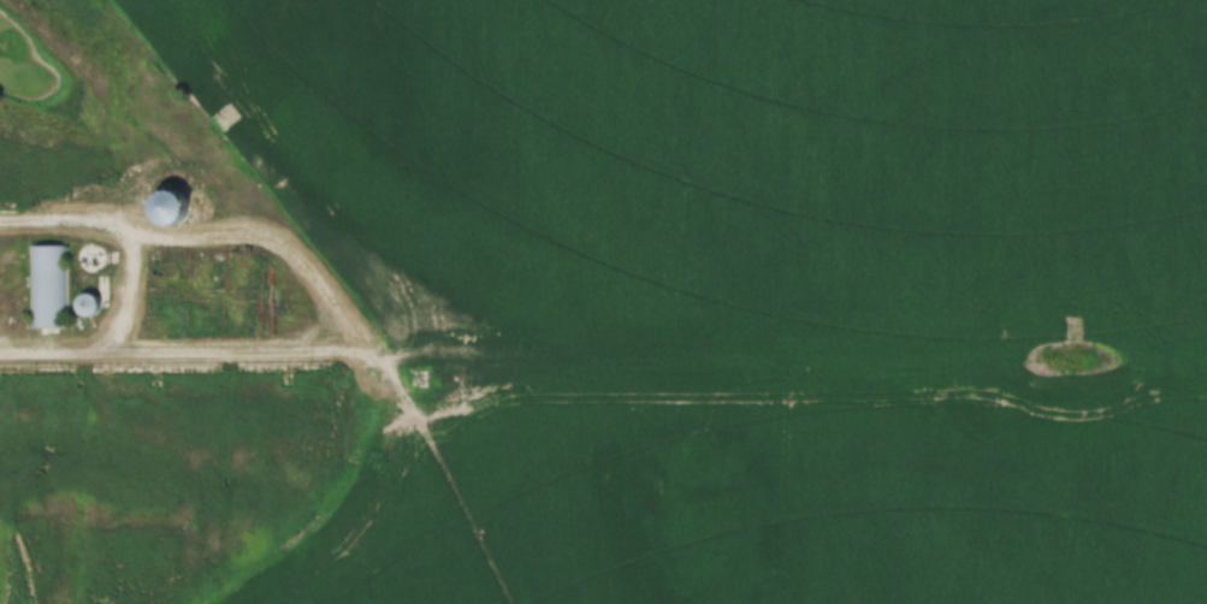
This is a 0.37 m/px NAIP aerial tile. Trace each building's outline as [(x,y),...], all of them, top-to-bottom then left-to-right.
[(30,328),(66,328),(67,247),(30,247),(30,328)] [(79,299),(84,317),(98,312),(93,295),(79,299)]
